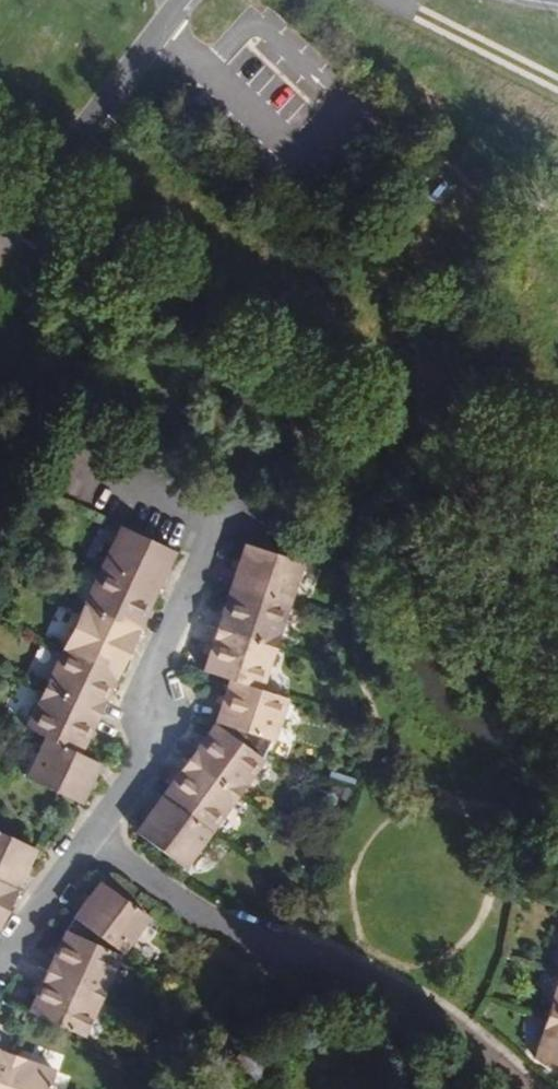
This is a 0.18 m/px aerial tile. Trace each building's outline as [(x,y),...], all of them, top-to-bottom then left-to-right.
[(175,551),(120,525),(101,566),(156,592),(175,551)] [(231,586),(288,605),(302,562),(245,543),(231,586)] [(156,592),(101,566),(82,607),(137,632),(156,592)] [(217,629),(274,647),(288,605),(231,586),(217,629)] [(137,632),(82,607),(63,647),(118,673),(137,632)] [(260,690),(274,647),(217,629),(203,671),(229,680),(260,690)] [(44,688),(99,713),(118,673),(63,647),(44,688)] [(273,741),(287,699),(260,690),(229,680),(215,722),(273,741)] [(80,754),(99,713),(44,688),(25,728),(45,738),(80,754)] [(215,724),(264,760),(273,741),(215,722),(215,724)] [(189,760),(237,796),(264,760),(215,724),(189,760)] [(80,803),(99,763),(80,754),(45,738),(26,778),(80,803)] [(162,796),(210,832),(237,796),(189,760),(162,796)] [(184,868),(210,832),(162,796),(136,832),(184,868)] [(16,889),(35,848),(0,832),(0,881),(16,889)] [(16,889),(0,881),(0,923),(16,889)] [(98,935),(122,953),(148,917),(100,881),(74,918),(98,935)] [(121,955),(122,953),(98,935),(74,918),(66,930),(93,942),(121,955)] [(47,971),(102,996),(121,955),(93,942),(66,930),(47,971)] [(83,1036),(102,996),(47,971),(28,1012),(83,1036)] [(547,1016),(557,1019),(557,982),(547,1016)] [(547,1016),(534,1059),(557,1066),(557,1019),(547,1016)] [(0,1051),(0,1088),(13,1055),(0,1051)] [(55,1070),(13,1055),(0,1088),(48,1088),(55,1070)]
